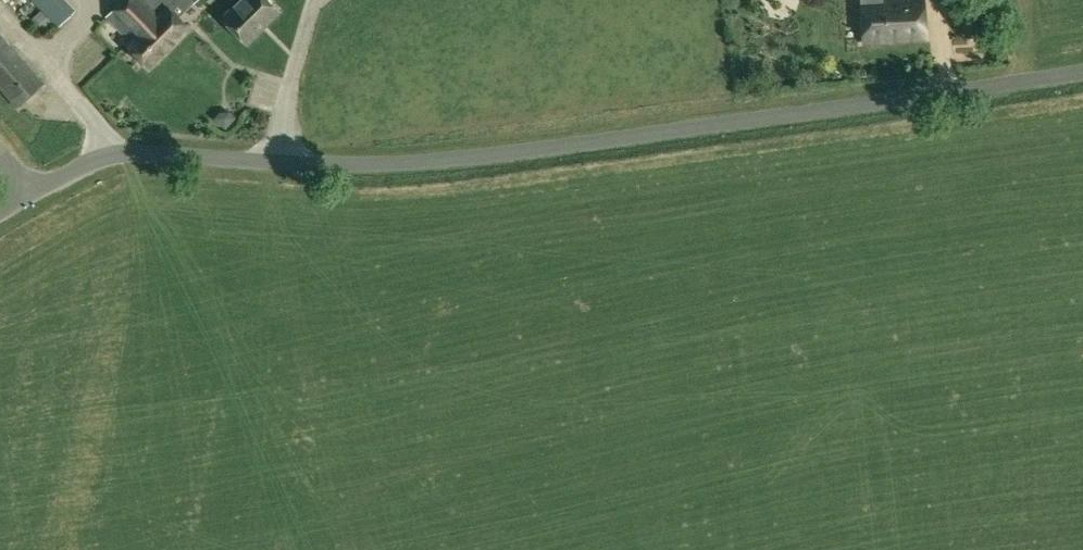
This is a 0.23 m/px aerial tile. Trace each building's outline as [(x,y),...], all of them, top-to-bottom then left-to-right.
[(128,38),(125,41),(139,55),(135,60),(144,69),(148,64),(150,66),(190,26),(179,16),(193,2),(196,0),(123,0),(107,16),(128,38)] [(271,0),(240,0),(223,17),(248,42),(280,9),(271,0)] [(924,0),(862,0),(865,41),(927,37),(924,0)] [(988,0),(953,0),(958,32),(993,26),(988,0)] [(45,83),(0,32),(0,88),(17,107),(45,83)]
